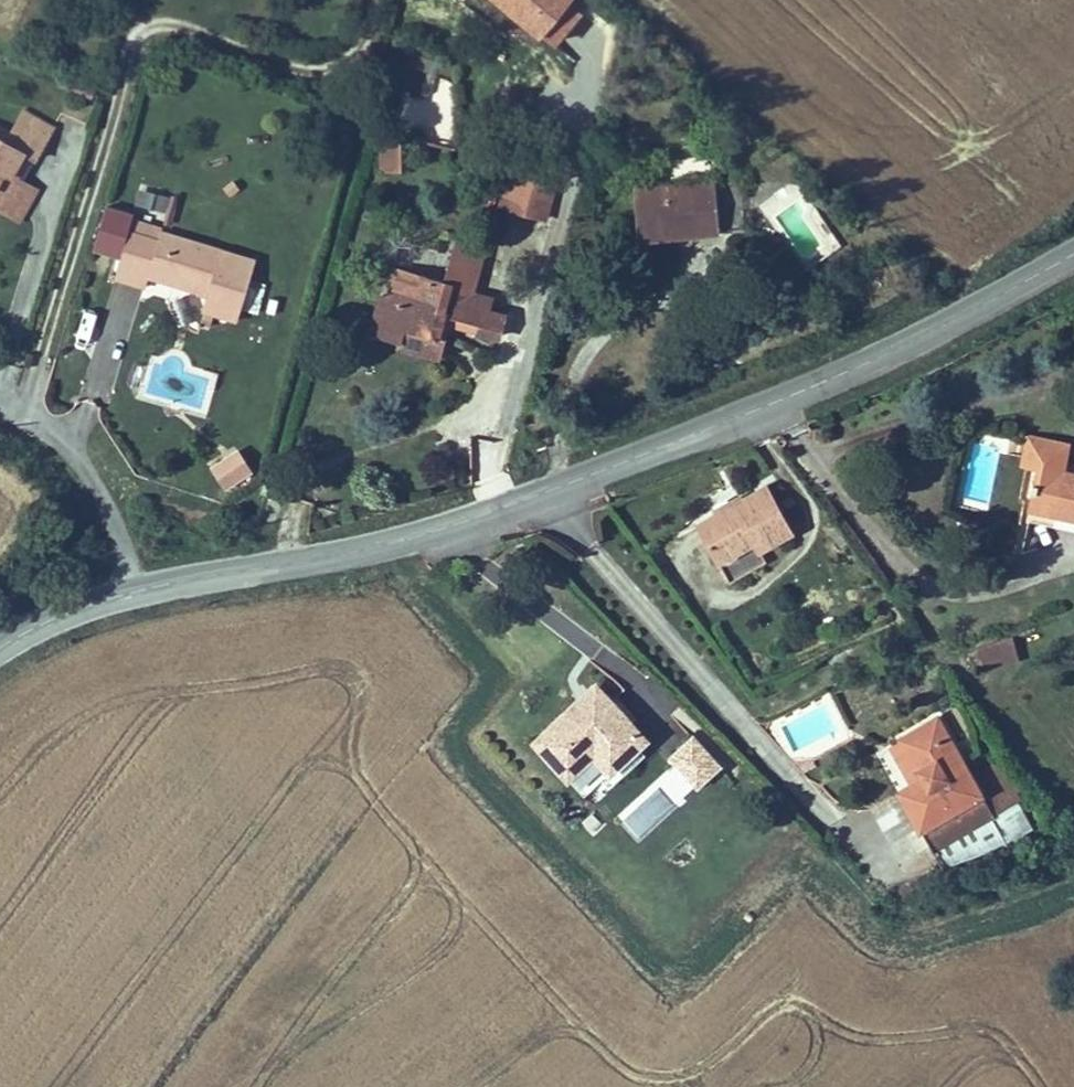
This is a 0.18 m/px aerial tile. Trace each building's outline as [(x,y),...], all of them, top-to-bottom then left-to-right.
[(452,112),(451,80),(431,80),(431,112),(452,112)] [(34,187),(27,201),(57,217),(74,186),(62,178),(76,154),(88,160),(106,131),(77,114),(59,144),(27,125),(5,132),(13,162),(0,166),(34,187)] [(0,166),(13,162),(5,132),(0,133),(0,165),(0,166)] [(401,144),(377,147),(380,175),(404,173),(401,144)] [(542,209),(551,173),(544,171),(535,208),(542,209)] [(542,209),(581,219),(590,183),(551,173),(542,209)] [(140,190),(135,214),(168,221),(173,196),(140,190)] [(751,252),(750,194),(678,195),(678,248),(719,246),(719,253),(751,252)] [(210,247),(203,244),(188,290),(196,292),(201,277),(262,297),(255,316),(288,327),(308,266),(214,236),(210,247)] [(188,290),(203,244),(181,237),(167,283),(188,290)] [(484,328),(532,341),(539,316),(522,312),(526,299),(489,290),(487,297),(460,290),(456,306),(423,297),(416,324),(437,330),(434,343),(433,347),(476,359),(484,328)] [(416,324),(423,297),(418,296),(407,336),(434,343),(437,330),(416,324)] [(1073,450),(1073,421),(1040,413),(1034,440),(1055,445),(1073,450)] [(1044,493),(1073,499),(1073,450),(1055,445),(1044,493)] [(226,495),(255,477),(238,449),(208,467),(226,495)] [(782,459),(714,504),(749,557),(784,533),(778,524),(811,502),(782,459)] [(1042,504),(1073,511),(1073,499),(1044,493),(1042,504)] [(975,651),(983,676),(1021,664),(1013,639),(975,651)] [(610,673),(542,726),(570,763),(598,742),(612,761),(639,741),(654,729),(610,673)] [(908,772),(929,808),(990,773),(1001,794),(1016,786),(995,751),(982,760),(946,697),(909,717),(933,758),(925,763),(908,772)] [(933,758),(909,717),(900,722),(925,763),(933,758)] [(699,740),(617,813),(641,840),(723,767),(699,740)] [(612,761),(604,767),(613,781),(649,753),(639,741),(612,761)] [(990,773),(929,808),(941,828),(1001,794),(990,773)]
